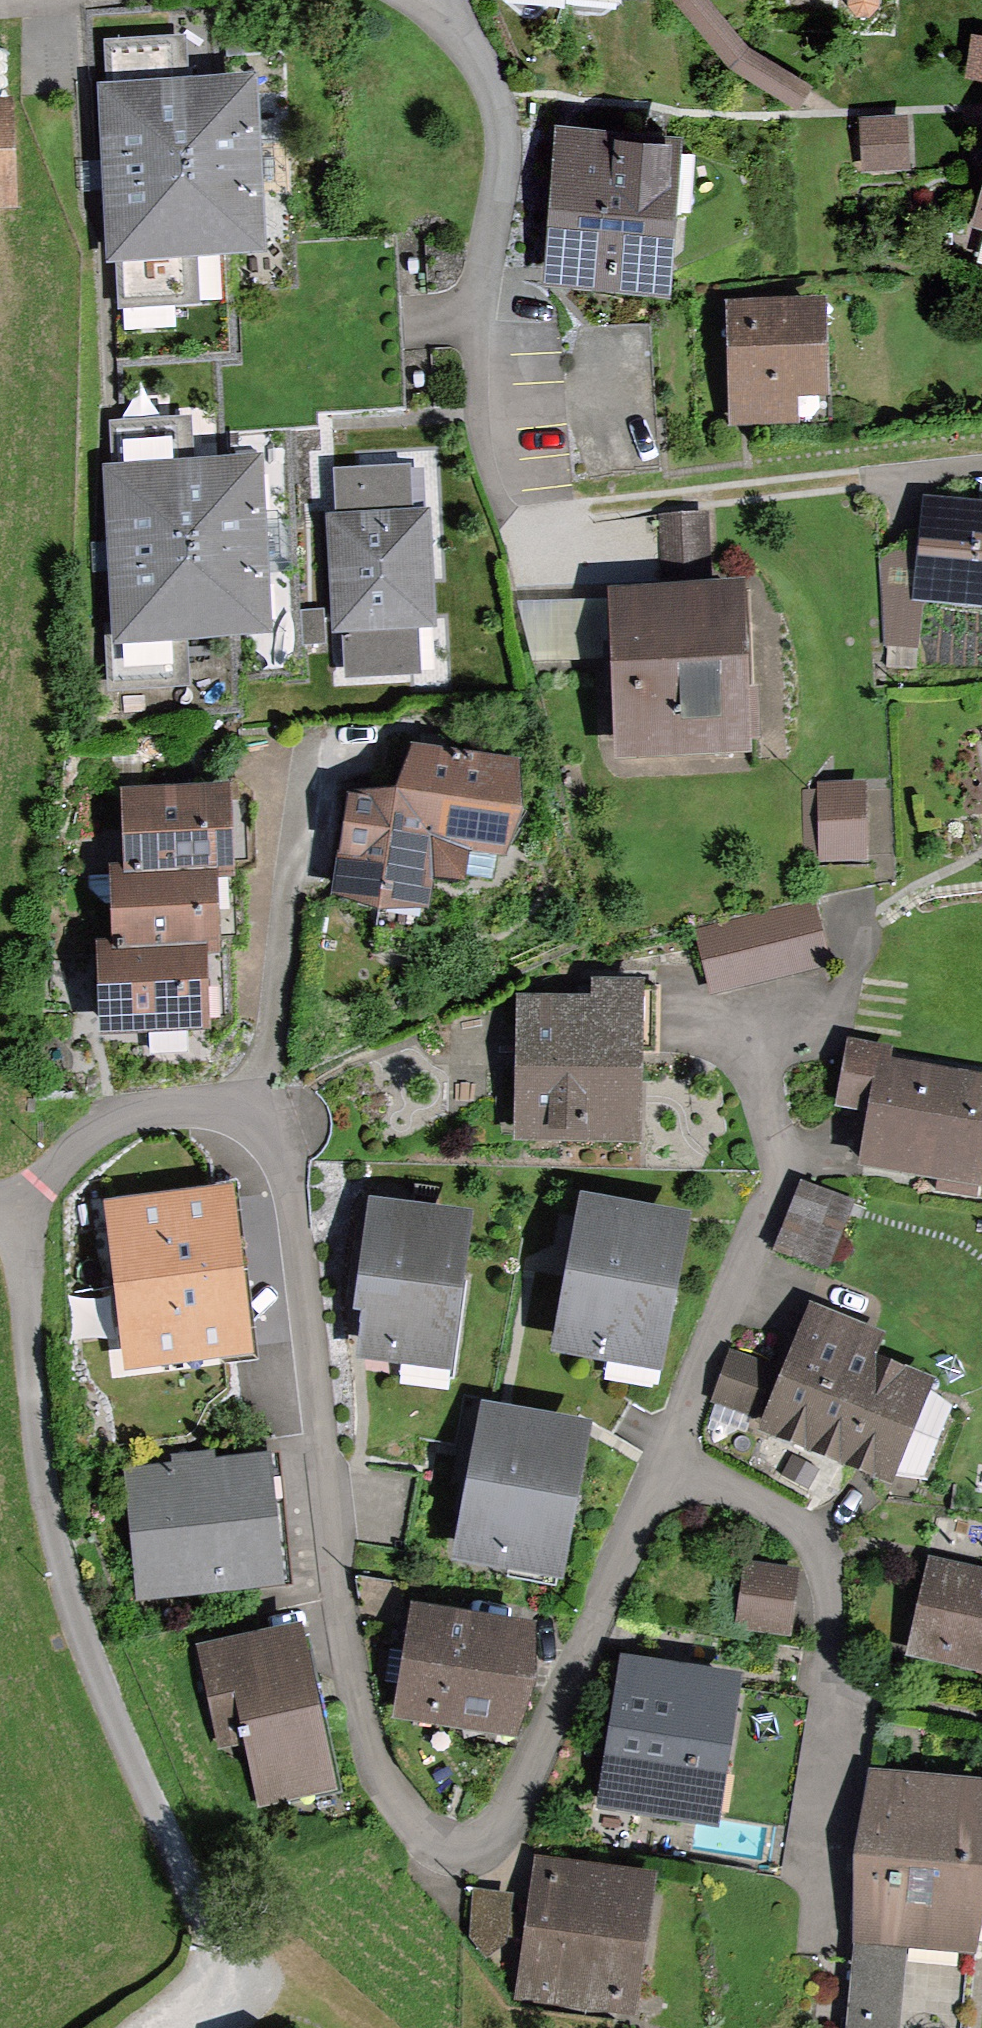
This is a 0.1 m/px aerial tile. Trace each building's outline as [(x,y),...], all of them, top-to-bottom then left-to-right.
[(172,32),(106,36),(109,80),(100,80),(111,261),(276,251),(265,71),(175,76),(172,32)] [(18,94),(0,95),(0,208),(22,207),(18,94)] [(914,164),(911,107),(861,110),(864,167),(914,164)] [(667,290),(679,128),(549,118),(537,281),(667,290)] [(968,227),(981,231),(981,175),(968,227)] [(825,396),(822,296),(717,299),(721,426),(794,424),(794,397),(825,396)] [(271,452),(198,456),(195,411),(111,416),(113,460),(106,460),(116,628),(106,628),(109,678),(193,673),(191,639),(282,633),(271,452)] [(434,506),(416,507),(413,462),(336,467),(339,512),(329,512),(336,630),(346,630),(349,675),(425,670),(422,625),(442,623),(434,506)] [(919,495),(909,604),(981,610),(981,500),(919,495)] [(704,580),(700,515),(649,518),(653,583),(704,580)] [(753,757),(744,584),(602,590),(611,763),(753,757)] [(411,745),(398,793),(466,886),(466,855),(505,860),(525,813),(517,763),(411,745)] [(872,859),(870,778),(820,780),(822,860),(872,859)] [(228,877),(224,780),(111,786),(115,864),(115,872),(210,868),(211,878),(228,877)] [(431,883),(466,886),(398,793),(345,794),(327,899),(378,916),(428,912),(431,883)] [(211,878),(210,868),(115,872),(115,864),(100,864),(103,938),(104,948),(199,943),(200,953),(215,952),(211,878)] [(831,963),(814,896),(694,926),(711,993),(831,963)] [(200,953),(199,943),(104,948),(103,938),(85,939),(90,1034),(204,1029),(200,953)] [(638,1141),(639,974),(586,974),(586,992),(508,992),(508,1140),(638,1141)] [(895,1055),(897,1042),(852,1035),(840,1105),(874,1110),(865,1166),(981,1185),(981,1069),(895,1055)] [(831,1270),(859,1196),(804,1176),(776,1249),(831,1270)] [(656,1371),(686,1213),(573,1192),(543,1350),(656,1371)] [(446,1370),(468,1209),(360,1195),(345,1309),(355,1310),(349,1357),(446,1370)] [(116,1207),(124,1380),(259,1374),(251,1200),(116,1207)] [(900,1482),(942,1376),(879,1352),(888,1328),(814,1300),(763,1429),(900,1482)] [(768,1359),(731,1345),(710,1399),(747,1413),(768,1359)] [(557,1581),(587,1420),(474,1399),(444,1560),(557,1581)] [(281,1583),(267,1450),(207,1456),(206,1445),(161,1450),(162,1459),(113,1464),(126,1598),(281,1583)] [(926,1550),(903,1654),(981,1671),(981,1562),(926,1550)] [(795,1635),(804,1566),(745,1559),(736,1627),(795,1635)] [(515,1736),(536,1620),(407,1597),(386,1713),(515,1736)] [(337,1787),(303,1618),(193,1640),(214,1745),(242,1739),(254,1804),(337,1787)] [(718,1829),(743,1675),(616,1654),(591,1808),(718,1829)] [(872,1766),(847,2027),(965,2027),(972,1953),(981,1954),(981,1776),(872,1766)] [(633,2017),(655,1870),(529,1852),(508,1999),(633,2017)]
